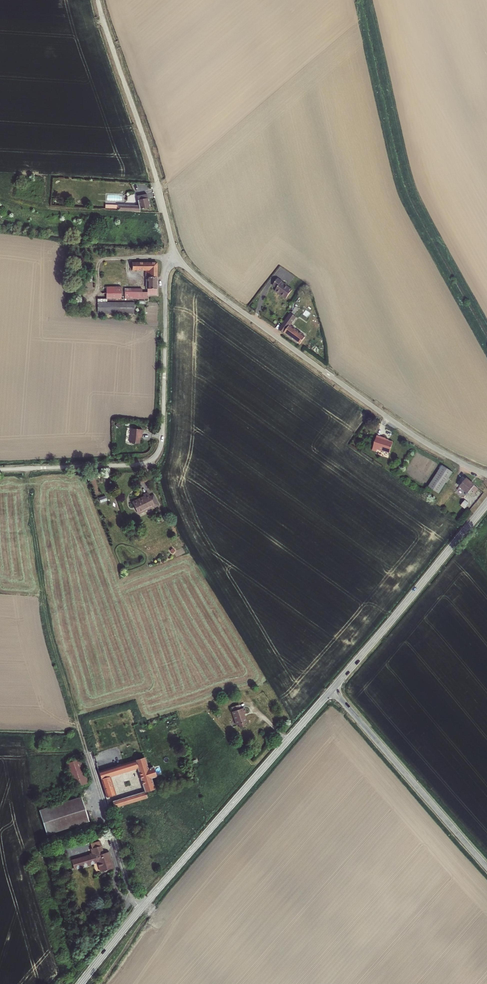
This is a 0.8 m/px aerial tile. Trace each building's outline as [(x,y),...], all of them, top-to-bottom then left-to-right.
[(150,208),(147,194),(137,196),(139,206),(118,205),(118,211),(140,212),(140,210),(150,208)] [(125,299),(147,299),(147,295),(156,295),(157,263),(132,263),(132,270),(146,270),(146,277),(147,277),(147,292),(142,292),(142,289),(125,289),(125,299)] [(275,291),(286,299),(292,290),(286,286),(281,282),(282,282),(277,279),(273,286),(277,289),(275,291)] [(107,299),(121,299),(121,287),(107,288),(107,299)] [(98,313),(134,313),(134,303),(98,303),(98,313)] [(279,330),(300,345),(305,337),(289,326),(296,317),(293,315),(299,309),(296,307),(291,314),(291,313),(279,330)] [(139,444),(140,434),(142,434),(142,430),(131,429),(130,443),(139,444)] [(377,449),(390,453),(393,442),(385,440),(385,439),(377,436),(372,450),(376,452),(377,449)] [(439,494),(452,473),(442,466),(428,487),(439,494)] [(478,489),(462,476),(456,484),(468,494),(471,490),(475,493),(478,489)] [(469,504),(453,491),(449,496),(465,509),(469,504)] [(138,514),(154,506),(155,507),(159,505),(153,495),(149,497),(147,493),(143,495),(144,497),(133,502),(138,514)] [(240,709),(239,705),(232,707),(233,711),(232,712),(237,725),(239,725),(240,728),(245,726),(244,723),(247,722),(244,713),(246,713),(244,708),(240,709)] [(118,757),(97,764),(107,798),(116,795),(110,776),(138,768),(145,792),(112,801),(114,808),(152,796),(150,790),(154,789),(151,778),(156,777),(153,767),(148,769),(144,758),(124,764),(122,757),(119,758),(118,757)] [(88,783),(80,759),(65,764),(73,788),(88,783)] [(39,811),(47,835),(89,821),(81,797),(39,811)] [(113,868),(108,852),(103,854),(101,846),(92,849),(91,849),(92,854),(71,860),(74,869),(97,862),(101,872),(113,868)] [(39,861),(41,868),(39,868),(45,882),(53,879),(45,859),(39,861)]
